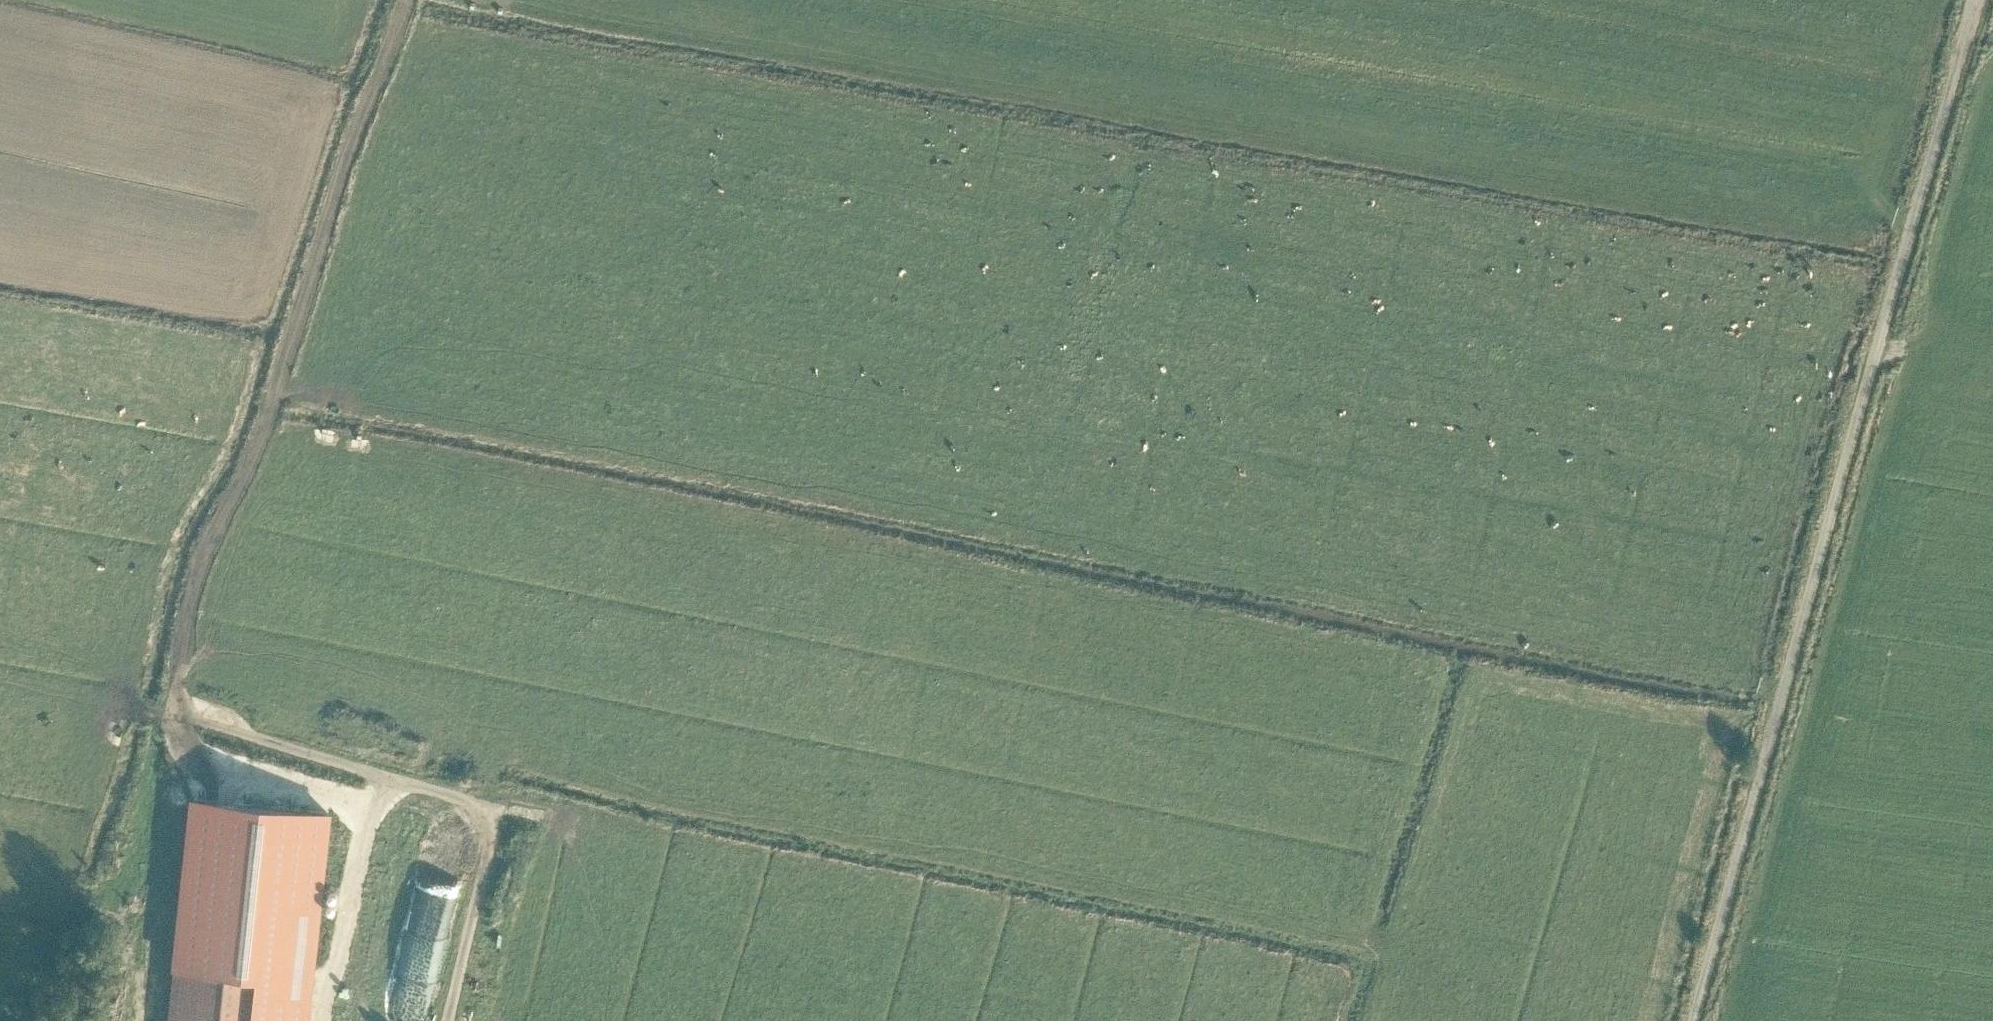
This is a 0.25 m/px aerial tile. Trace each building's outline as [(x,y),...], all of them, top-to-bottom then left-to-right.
[(174,962),(167,1020),(258,1020),(264,973),(174,962)]
